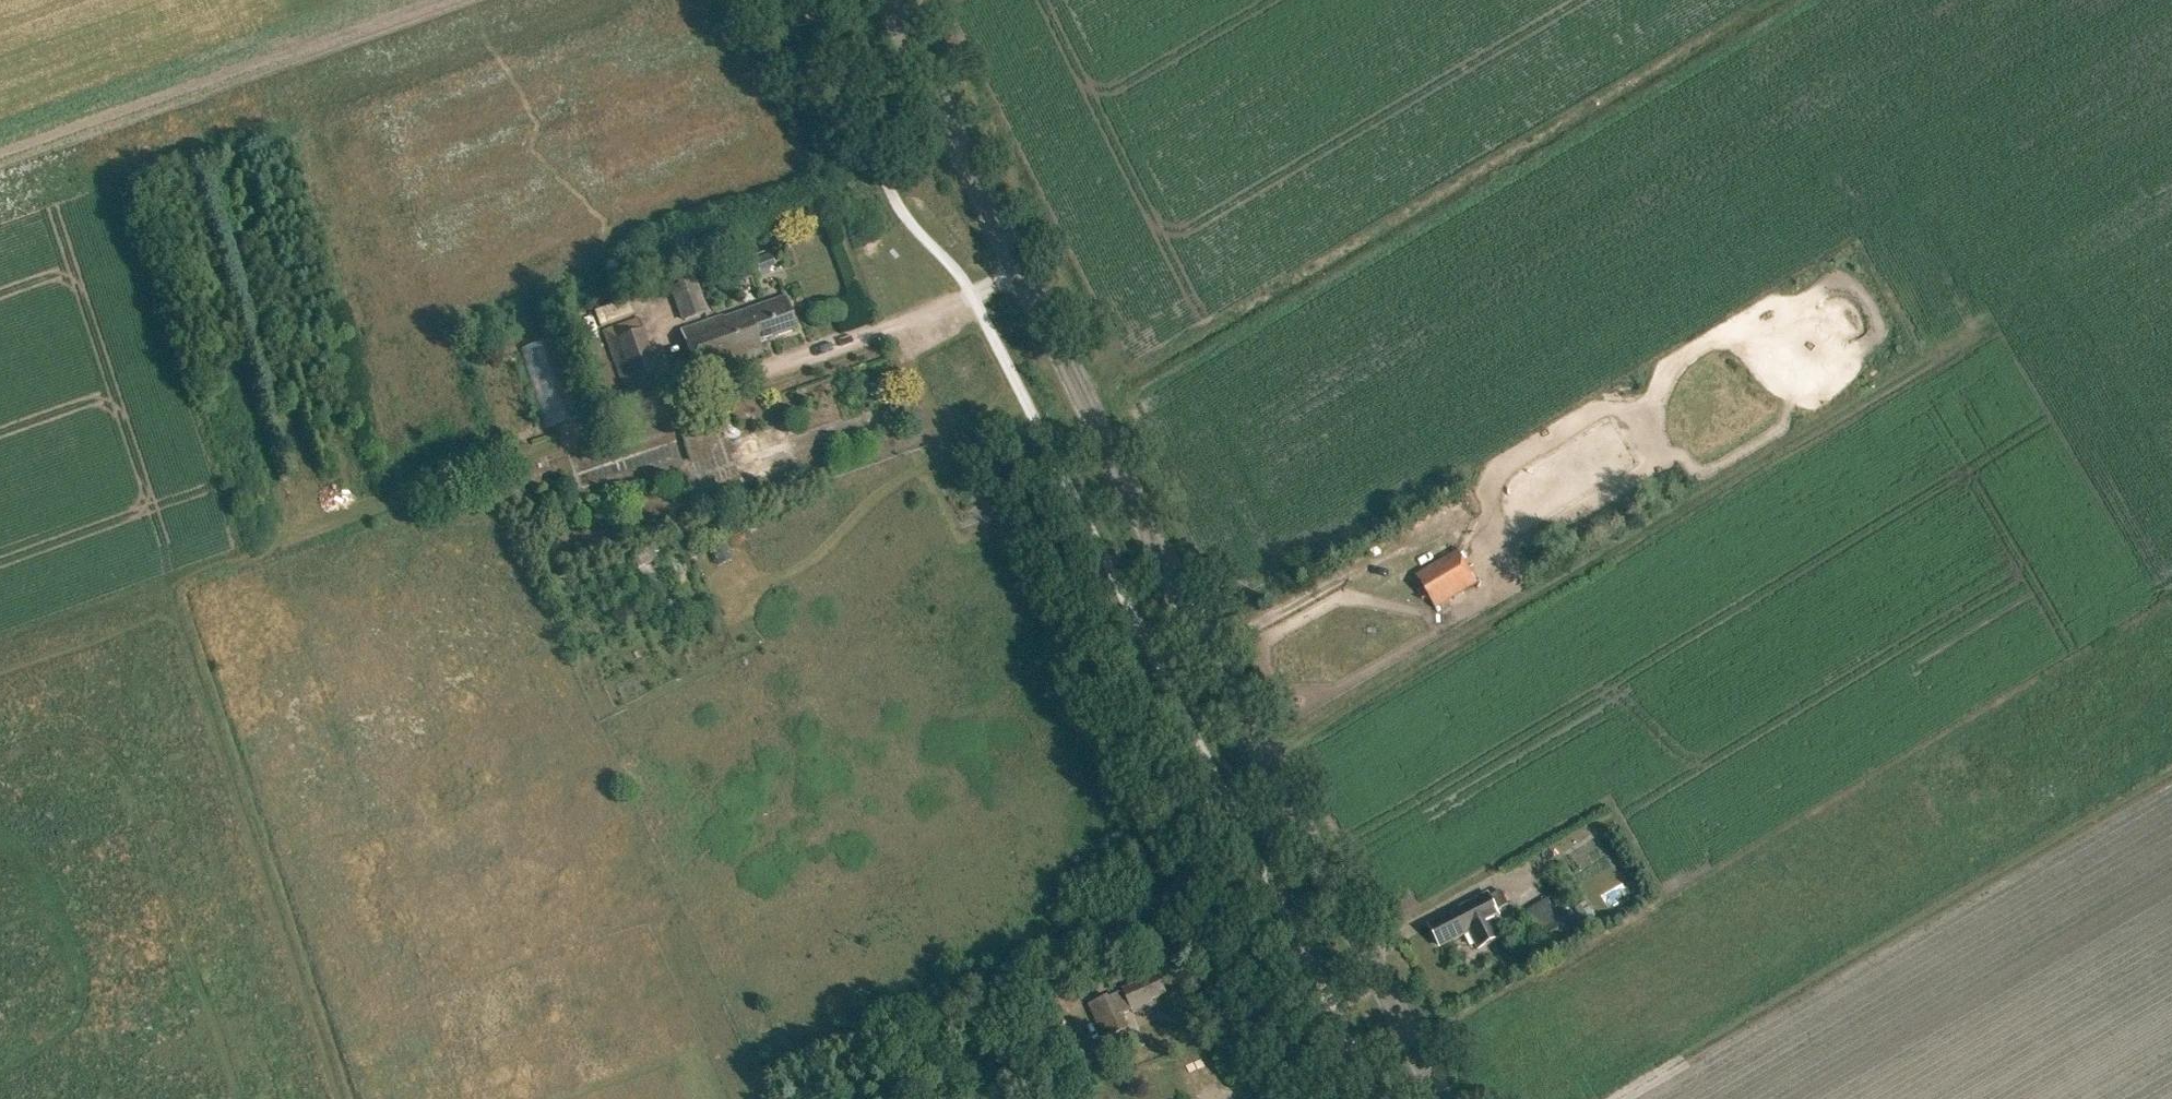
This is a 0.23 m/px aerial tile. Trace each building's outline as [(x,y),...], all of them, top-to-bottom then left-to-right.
[(925,197),(939,187),(932,177),(918,187),(925,197)] [(696,271),(670,279),(684,323),(710,314),(696,271)] [(738,282),(743,304),(758,300),(753,278),(738,282)] [(630,295),(602,307),(607,320),(636,308),(630,295)] [(742,310),(757,355),(761,353),(757,341),(794,328),(783,295),(742,310)] [(678,329),(694,376),(757,355),(742,310),(721,317),(720,315),(678,329)] [(635,318),(603,331),(629,397),(654,387),(649,373),(656,371),(635,318)] [(554,334),(528,343),(555,424),(581,415),(554,334)] [(730,439),(744,480),(794,463),(780,422),(730,439)] [(1416,576),(1435,608),(1477,583),(1458,551),(1416,576)] [(1469,931),(1478,949),(1502,937),(1493,919),(1498,916),(1496,911),(1507,905),(1500,891),(1488,897),(1488,896),(1461,910),(1429,927),(1439,946),(1469,931)] [(1565,916),(1536,932),(1548,954),(1577,937),(1565,916)] [(1088,1005),(1102,1038),(1126,1028),(1121,1017),(1150,1005),(1148,1001),(1165,994),(1157,976),(1122,990),(1123,991),(1108,998),(1107,997),(1088,1005)]
